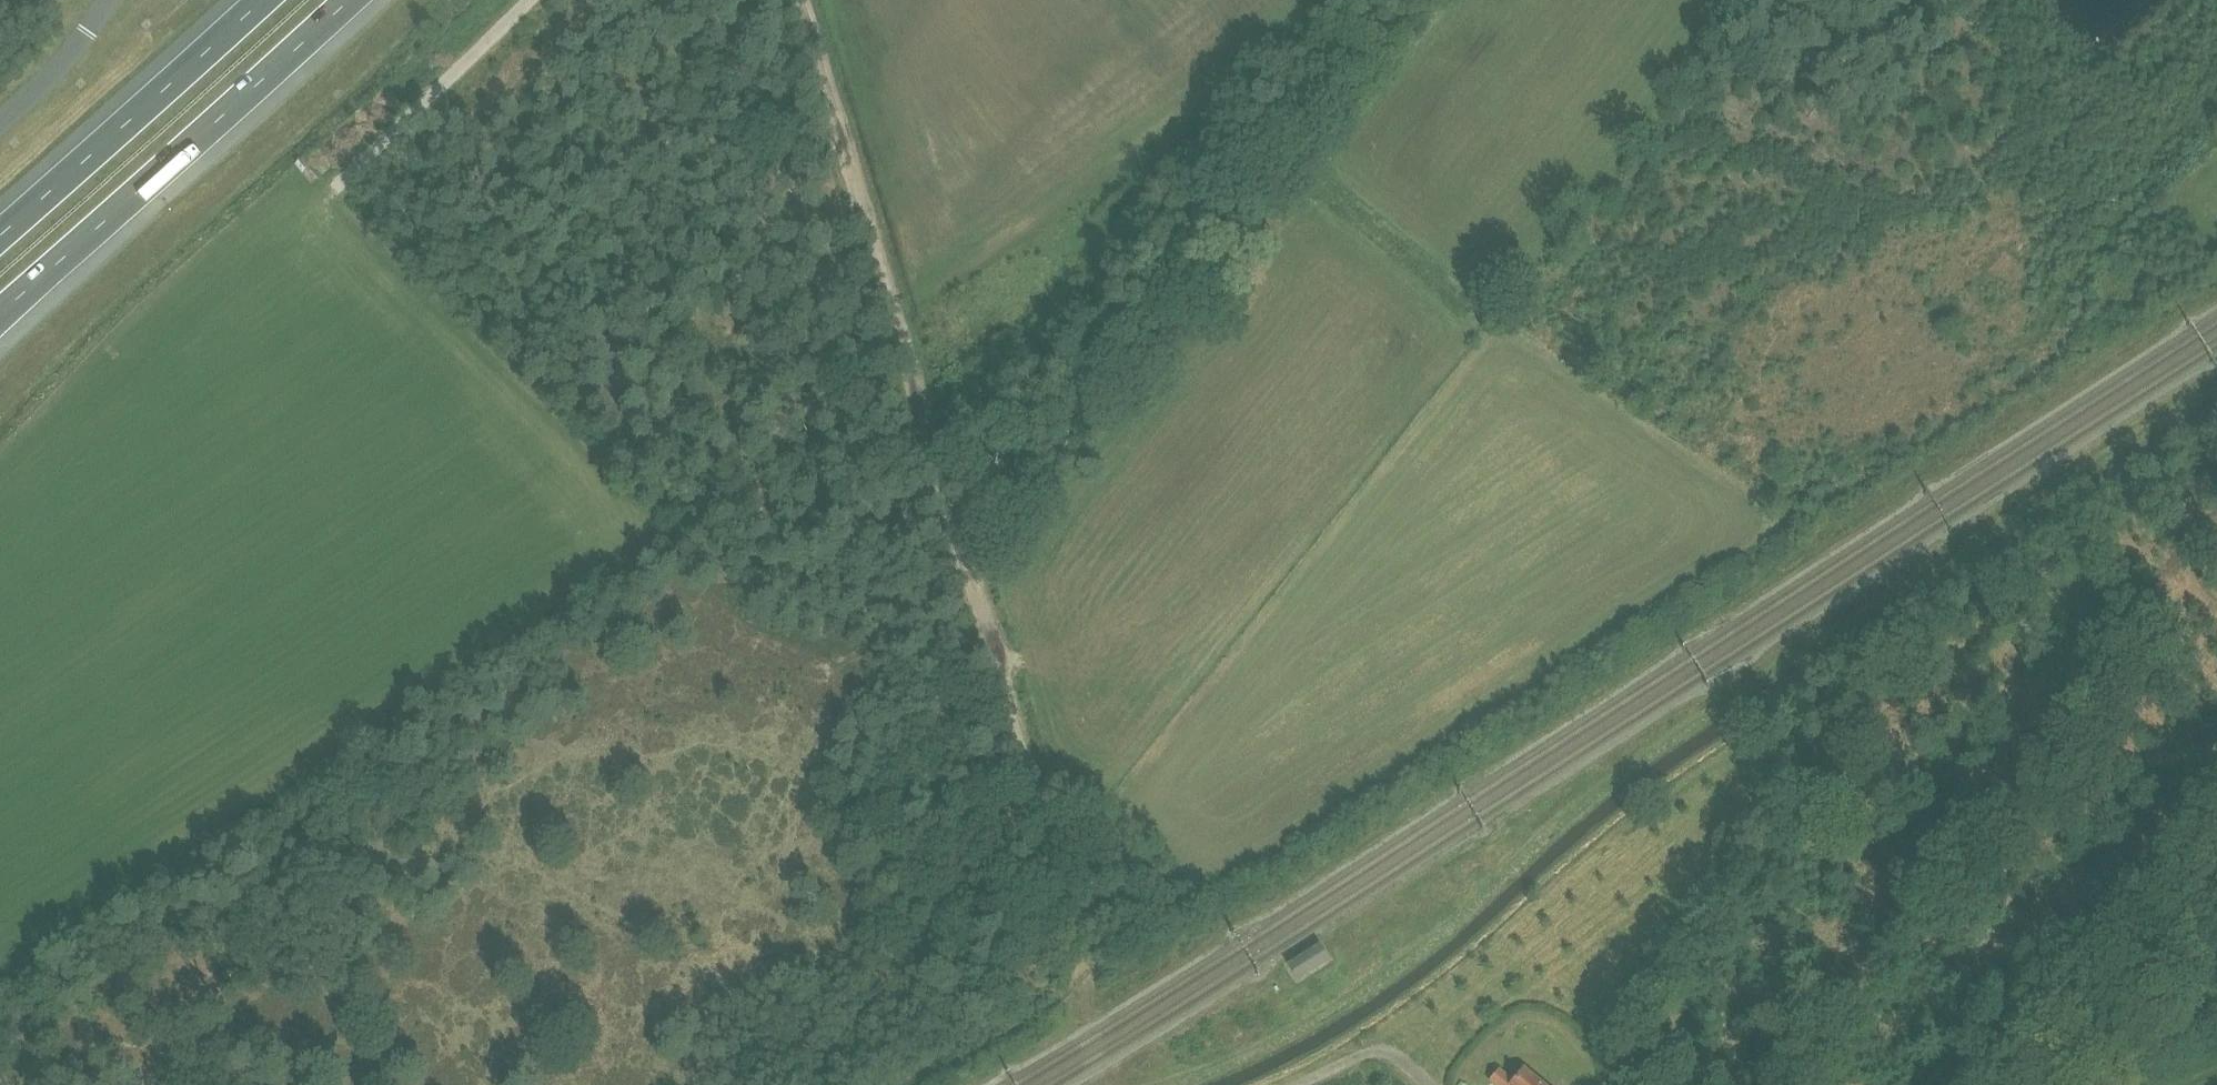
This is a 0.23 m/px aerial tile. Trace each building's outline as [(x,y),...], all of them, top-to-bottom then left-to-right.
[(1322,940),(1307,948),(1296,955),(1289,959),(1281,964),(1284,970),(1287,974),(1291,979),(1333,954),(1322,940)] [(1525,1068),(1515,1081),(1500,1069),(1491,1080),(1497,1084),(1546,1084),(1525,1068)]
